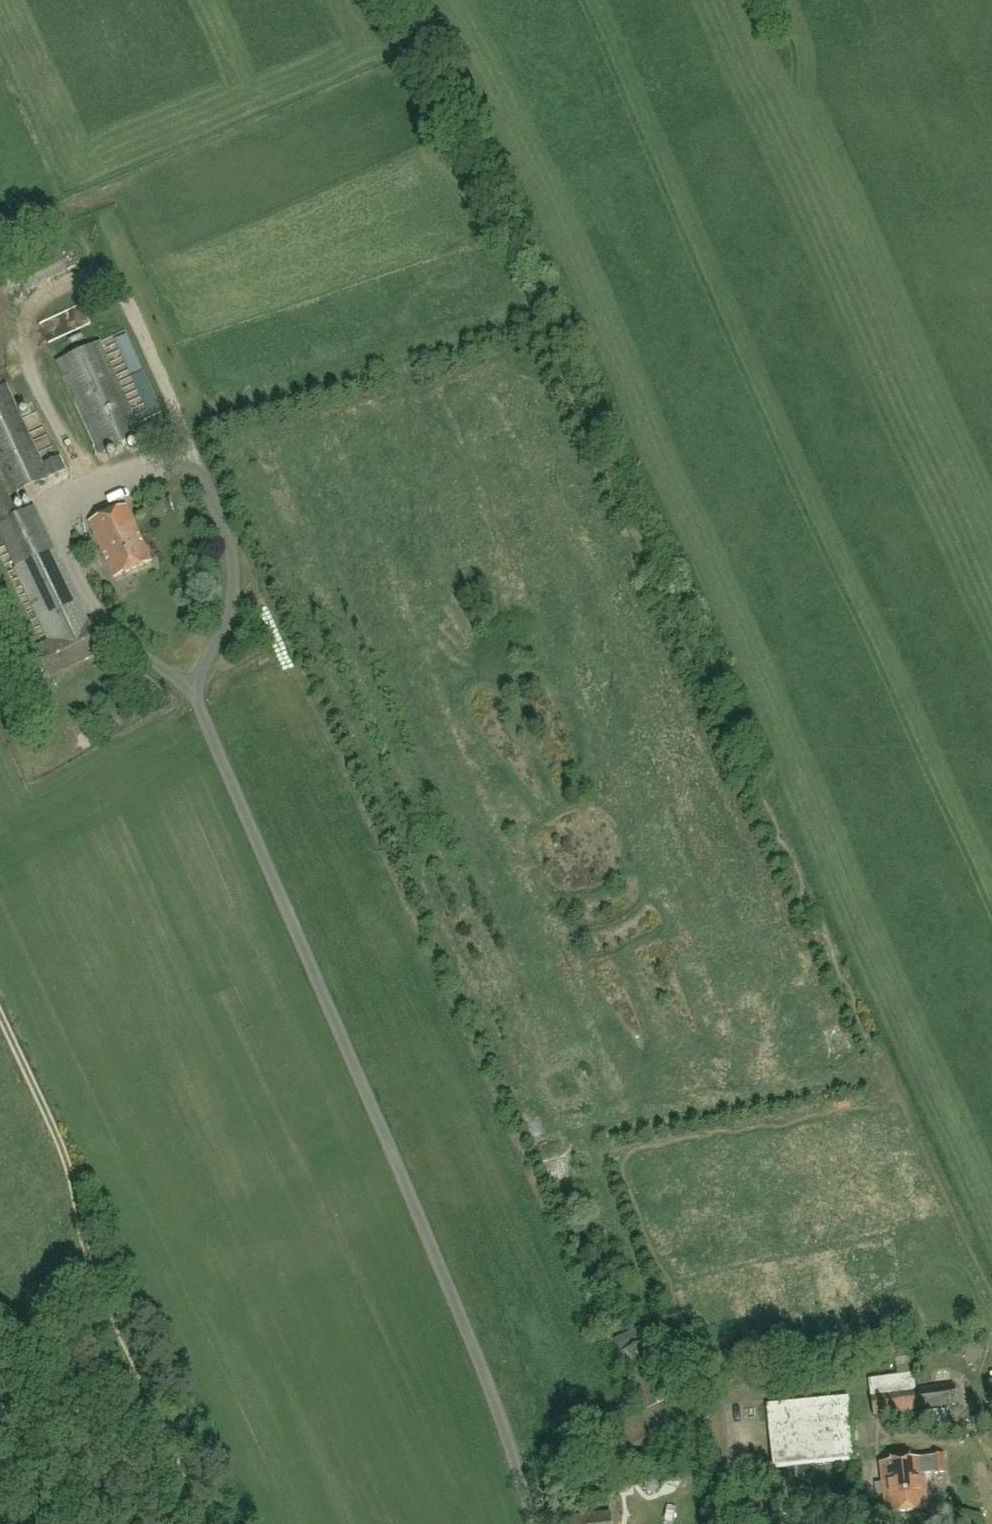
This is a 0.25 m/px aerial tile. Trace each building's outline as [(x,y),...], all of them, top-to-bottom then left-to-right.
[(8,256),(25,296),(69,274),(52,236),(8,256)] [(63,376),(72,398),(98,455),(142,435),(101,344),(100,343),(56,363),(63,376)] [(8,496),(66,469),(60,457),(43,465),(6,386),(0,388),(0,468),(7,484),(4,485),(0,476),(0,533),(17,568),(15,569),(49,642),(34,649),(48,677),(107,649),(93,619),(88,621),(34,507),(17,515),(8,496)] [(151,563),(126,505),(89,521),(114,579),(151,563)] [(643,1412),(576,1443),(590,1473),(686,1430),(648,1341),(619,1354),(643,1412)] [(900,1357),(870,1360),(871,1378),(901,1375),(900,1357)] [(954,1384),(871,1395),(874,1415),(956,1404),(954,1384)] [(794,1467),(795,1477),(796,1479),(797,1480),(799,1481),(801,1482),(803,1482),(805,1482),(806,1482),(808,1481),(810,1481),(811,1480),(813,1478),(814,1477),(815,1475),(814,1465),(855,1461),(848,1396),(767,1405),(773,1469),(794,1467)] [(945,1471),(943,1454),(880,1462),(887,1514),(926,1509),(922,1473),(932,1471),(932,1473),(945,1471)] [(608,1512),(560,1518),(560,1523),(612,1523),(610,1512),(608,1512)]
